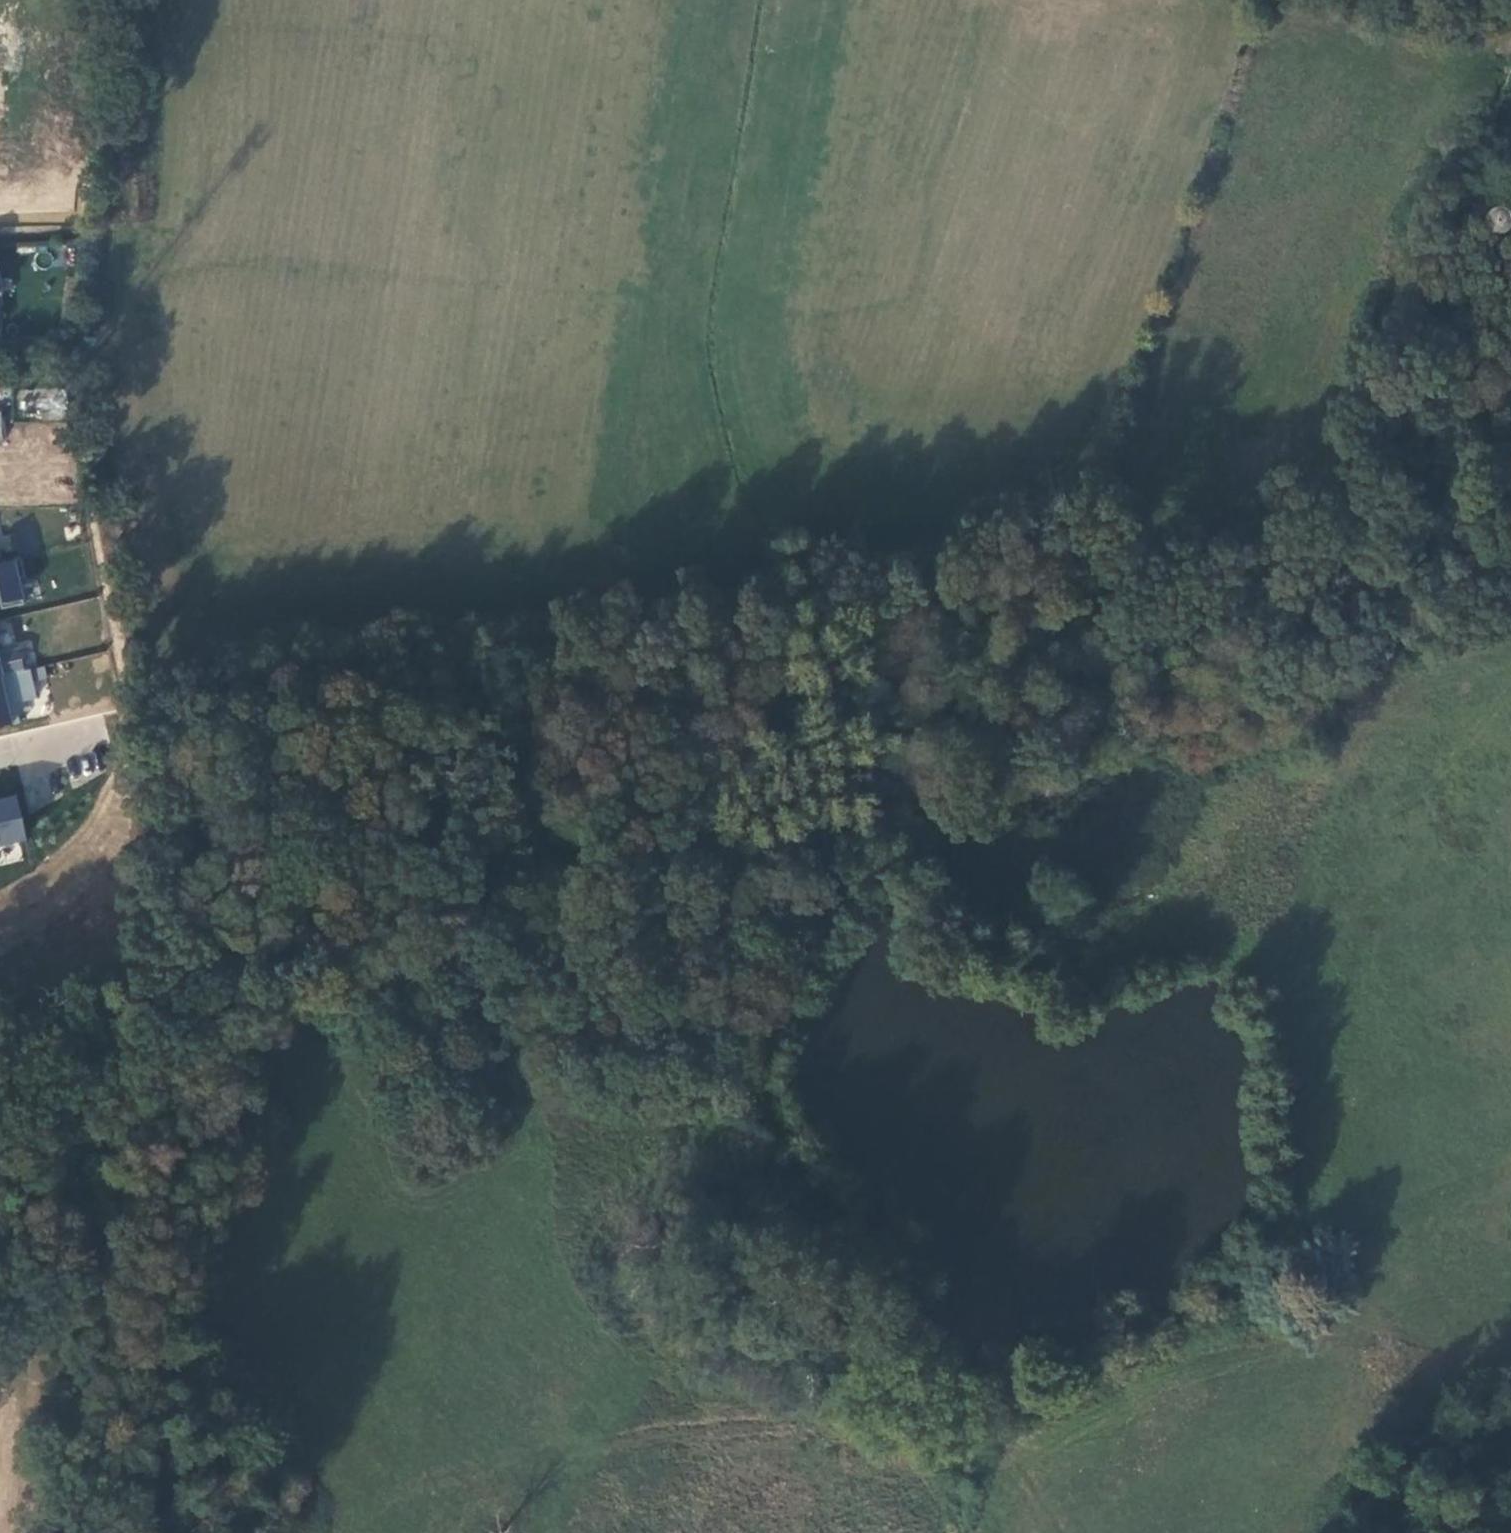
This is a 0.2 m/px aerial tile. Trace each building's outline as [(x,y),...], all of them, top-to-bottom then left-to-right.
[(1503,92),(1498,104),(1508,107),(1510,100),(1510,97),(1503,92)] [(1504,231),(1506,225),(1505,218),(1499,213),(1493,212),(1486,215),(1482,221),(1482,227),(1485,233),(1491,236),(1498,236),(1504,231)] [(0,563),(0,605),(1,610),(26,605),(20,579),(26,578),(22,558),(0,563)] [(25,670),(19,645),(0,650),(0,676),(25,670)] [(23,723),(19,703),(38,698),(31,669),(0,676),(0,728),(23,723)] [(28,842),(17,794),(0,798),(0,848),(28,842)]
